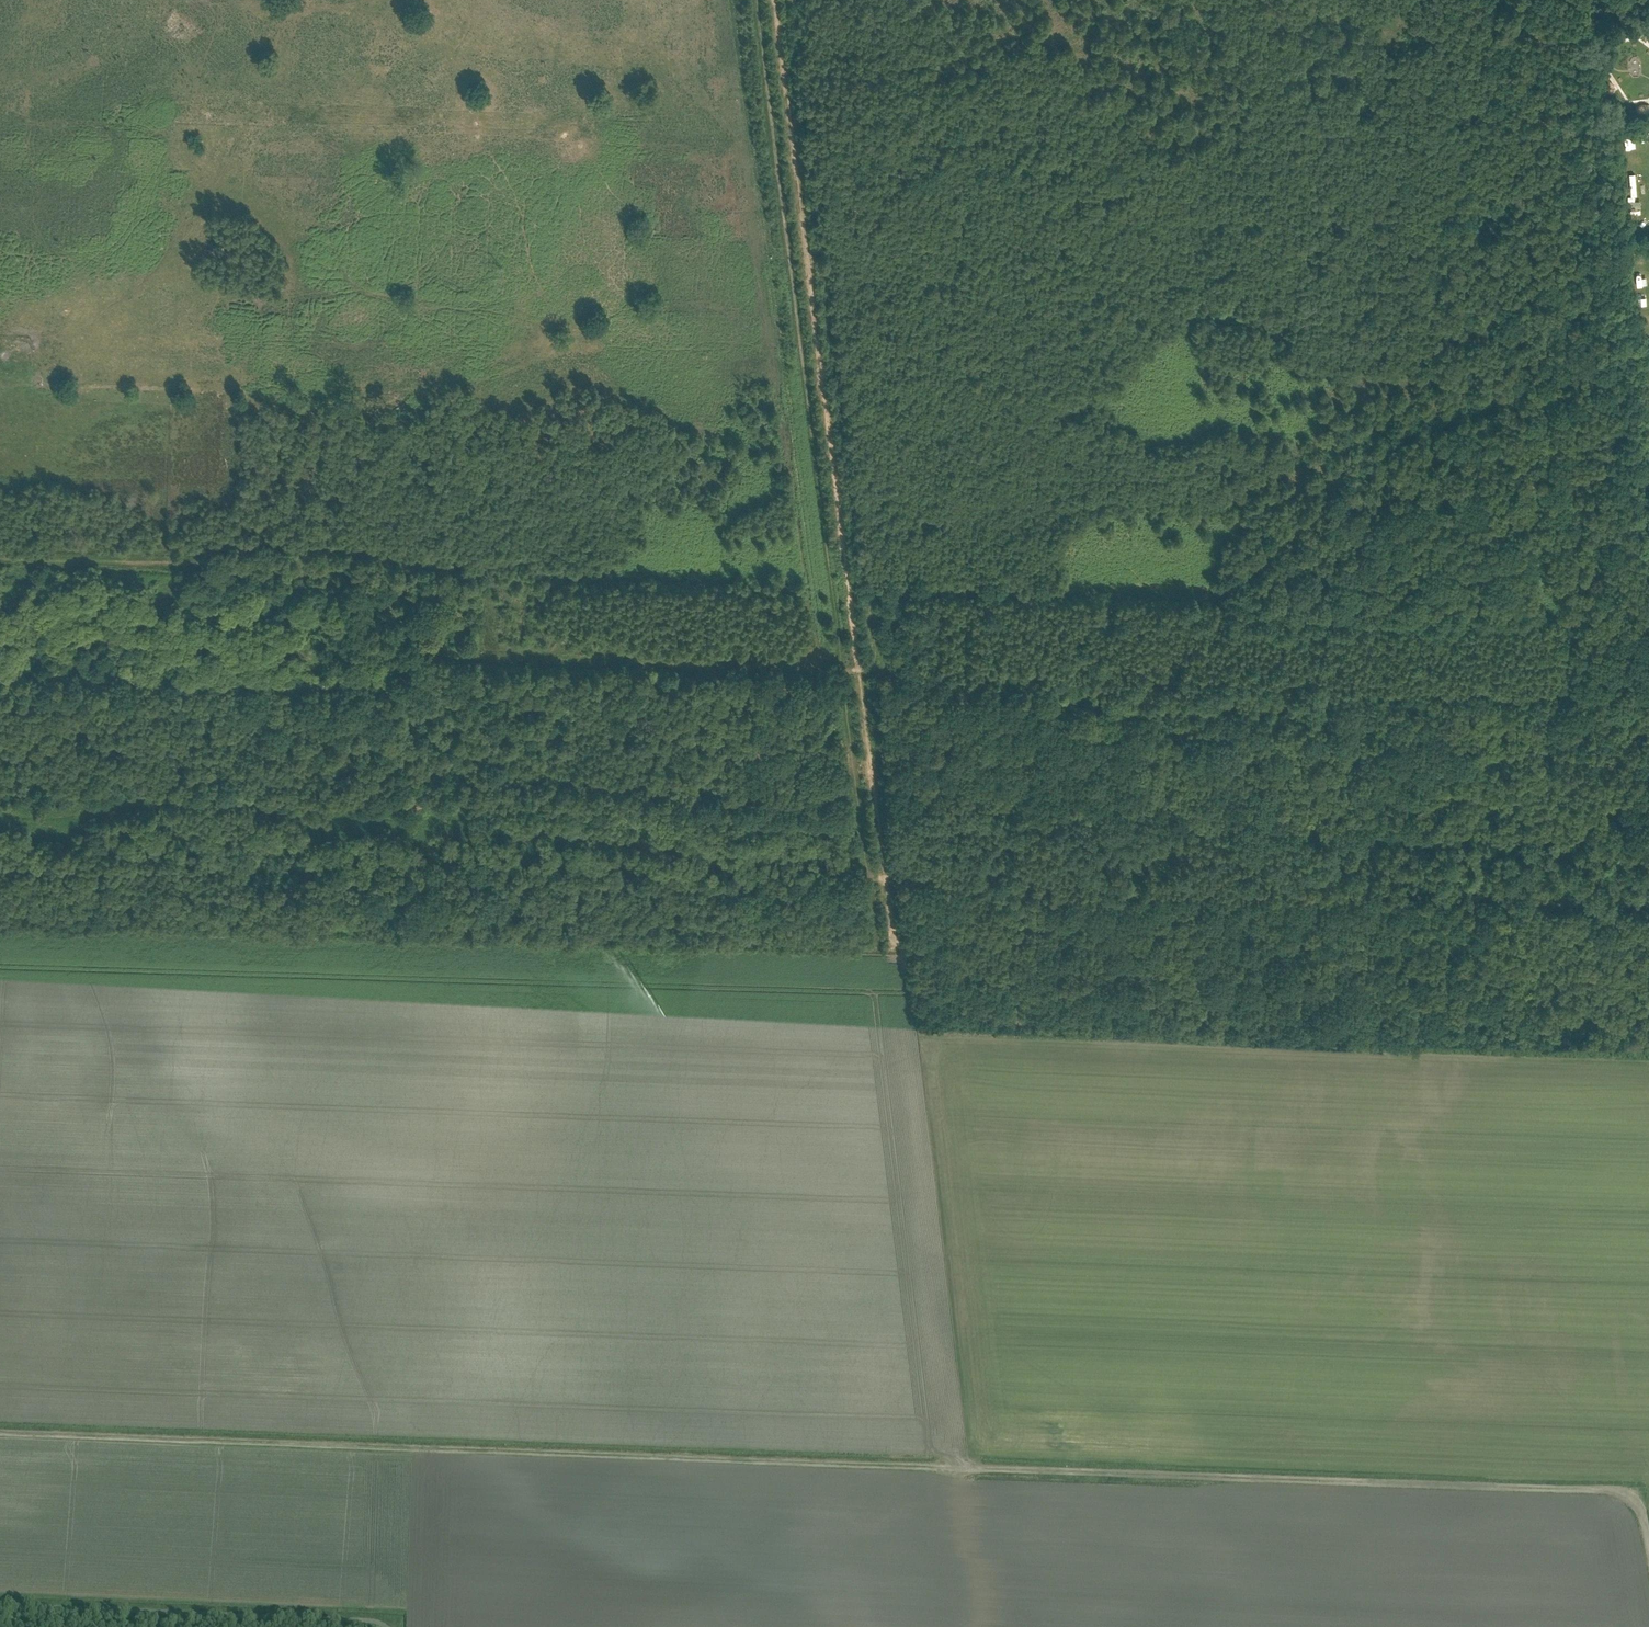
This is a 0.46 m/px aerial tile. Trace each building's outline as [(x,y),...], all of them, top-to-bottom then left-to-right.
[(1589,59),(1579,57),(1577,65),(1588,67),(1589,59)]
